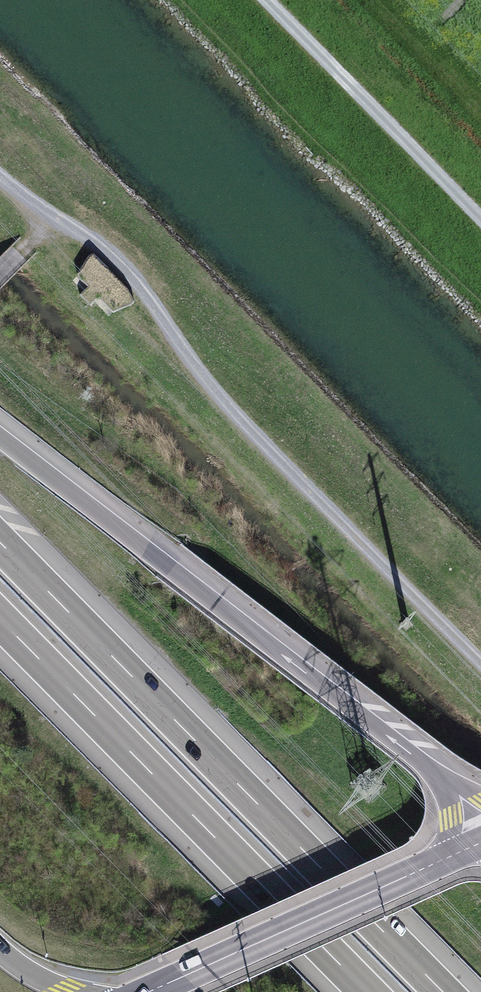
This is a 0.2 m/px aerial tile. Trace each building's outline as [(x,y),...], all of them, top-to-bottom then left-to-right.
[(115,314),(136,301),(129,288),(94,254),(89,257),(78,275),(89,288),(81,296),(92,307),(100,299),(115,314)]
